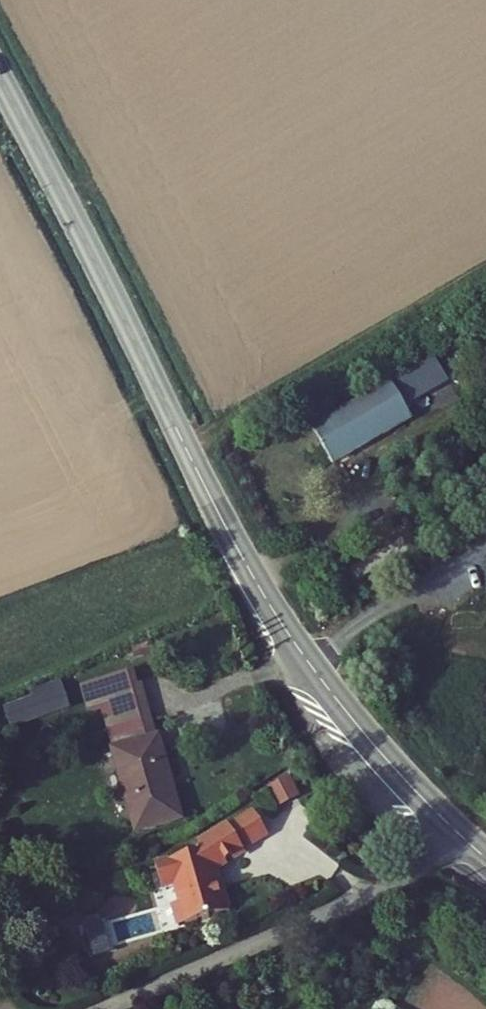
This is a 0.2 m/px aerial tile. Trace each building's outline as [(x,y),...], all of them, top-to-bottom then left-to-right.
[(436,360),(308,421),(328,462),(412,422),(404,405),(448,384),(436,360)] [(97,686),(103,707),(134,698),(128,677),(97,686)] [(43,712),(38,696),(7,707),(12,722),(43,712)] [(181,827),(157,742),(147,745),(134,698),(103,707),(115,755),(110,756),(132,840),(181,827)] [(226,868),(248,852),(231,827),(209,842),(226,868)] [(196,887),(226,868),(209,842),(178,862),(180,871),(136,888),(145,910),(158,905),(165,923),(158,926),(165,946),(215,928),(205,902),(205,901),(204,901),(204,900),(203,900),(202,900),(201,900),(201,901),(196,887)]
